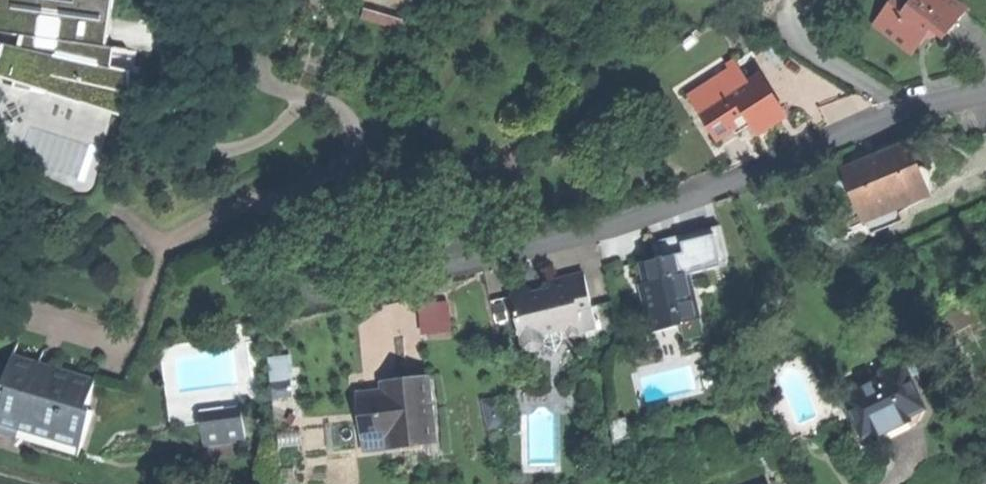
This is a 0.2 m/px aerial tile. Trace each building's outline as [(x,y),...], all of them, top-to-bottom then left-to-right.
[(113,0),(0,0),(0,80),(45,87),(42,106),(48,107),(50,97),(116,108),(122,68),(103,65),(113,0)] [(925,32),(936,32),(945,39),(954,25),(964,11),(948,0),(924,0),(922,2),(919,0),(912,0),(907,7),(897,0),(890,0),(874,24),(913,51),(925,32)] [(737,66),(689,97),(717,139),(734,128),(748,119),(758,134),(788,115),(760,72),(748,81),(737,66)] [(845,169),(863,214),(929,186),(910,142),(872,158),(845,169)] [(642,265),(647,287),(650,287),(652,297),(644,299),(653,336),(684,329),(683,325),(700,321),(684,248),(667,252),(668,259),(659,261),(642,265)] [(564,332),(566,341),(585,336),(579,312),(593,309),(585,276),(550,284),(552,295),(544,297),(533,299),(532,292),(512,297),(524,350),(534,353),(540,352),(546,347),(544,336),(564,332)] [(517,288),(512,297),(532,292),(523,287),(517,288)] [(650,287),(647,287),(642,288),(644,299),(652,297),(650,287)] [(838,295),(843,307),(860,300),(855,288),(838,295)] [(420,300),(422,332),(454,330),(451,297),(420,300)] [(971,302),(944,316),(951,329),(978,315),(971,302)] [(579,312),(585,336),(598,333),(593,309),(579,312)] [(557,353),(566,341),(564,332),(544,336),(546,347),(557,353)] [(844,394),(848,405),(854,418),(864,413),(873,434),(893,425),(910,417),(908,414),(924,407),(903,359),(880,369),(882,375),(843,392),(844,394)] [(96,383),(71,376),(11,361),(3,393),(9,395),(0,428),(0,432),(84,453),(94,416),(88,415),(96,383)] [(438,442),(429,377),(403,381),(383,384),(384,392),(358,396),(364,440),(389,436),(391,448),(438,442)] [(842,407),(848,405),(844,394),(831,400),(833,403),(837,406),(842,407)] [(483,401),(488,429),(498,427),(495,413),(501,412),(499,398),(483,401)] [(226,436),(244,434),(241,409),(200,414),(204,446),(227,443),(226,436)] [(495,413),(498,427),(504,426),(501,412),(495,413)] [(245,441),(244,434),(226,436),(227,443),(245,441)]
